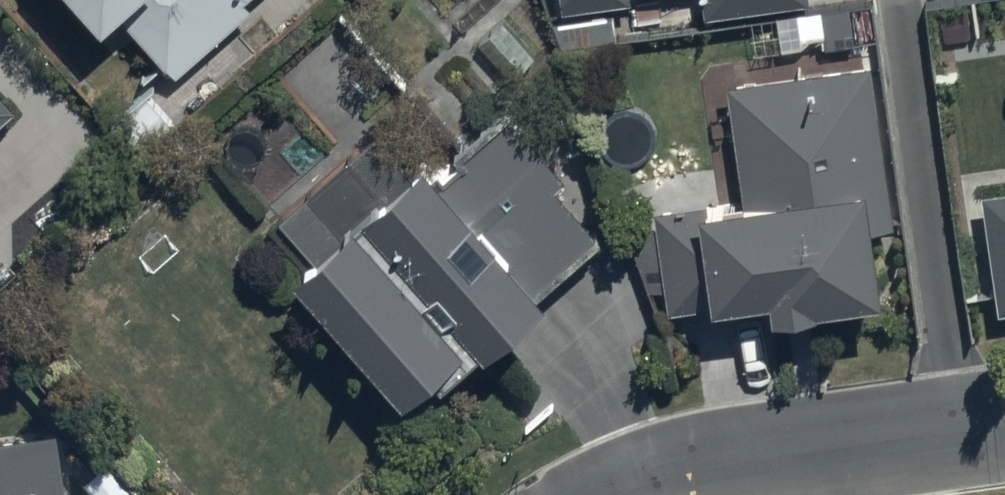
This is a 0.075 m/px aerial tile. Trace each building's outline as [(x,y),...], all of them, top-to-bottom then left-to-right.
[(106,16),(119,5),(176,71),(252,5),(248,0),(93,0),(106,16)] [(542,49),(509,12),(476,42),(509,78),(542,49)] [(746,189),(654,203),(670,305),(774,289),(777,303),(888,286),(878,222),(898,219),(873,55),(729,77),(746,189)] [(178,121),(148,89),(116,120),(146,152),(178,121)] [(318,281),(307,290),(370,363),(378,356),(404,385),(439,354),(450,367),(488,333),(492,337),(551,287),(544,279),(602,229),(560,179),(568,172),(509,104),(458,148),(464,154),(447,168),(429,147),(299,259),(318,281)] [(983,187),(1000,306),(1004,305),(1004,184),(983,187)] [(35,422),(0,427),(0,494),(45,494),(35,422)]
